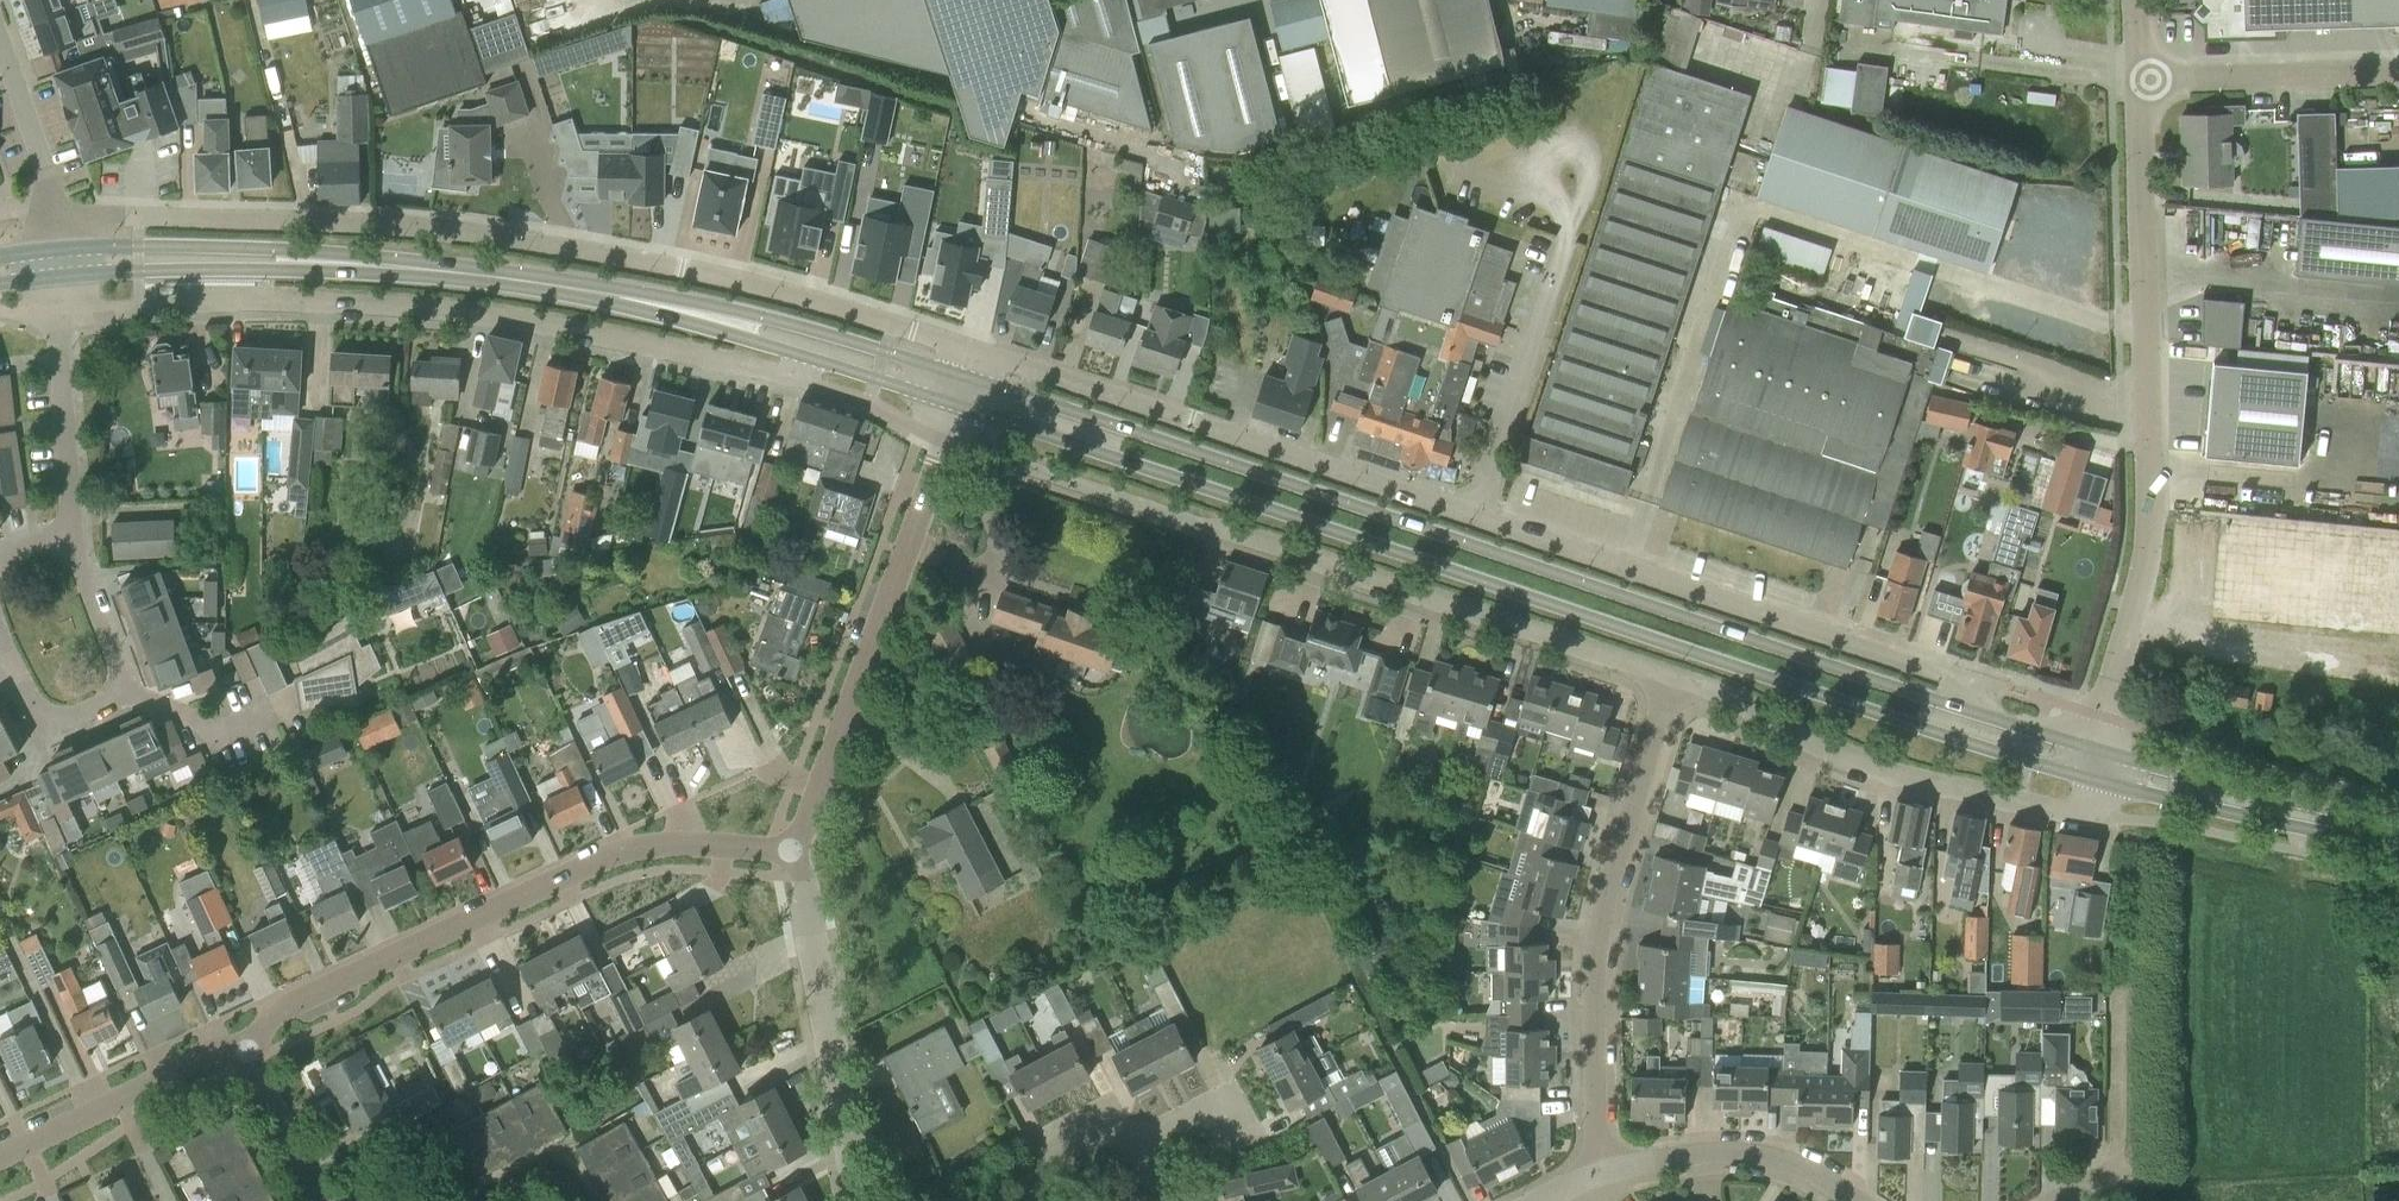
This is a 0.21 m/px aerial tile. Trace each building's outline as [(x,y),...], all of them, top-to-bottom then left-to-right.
[(30,4),(24,6),(30,22),(35,20),(36,21),(81,5),(90,2),(90,0),(28,0),(30,4)] [(161,9),(204,0),(159,0),(161,9)] [(305,0),(276,0),(258,4),(262,23),(308,14),(305,0)] [(515,13),(468,28),(462,10),(456,11),(452,0),(352,0),(390,115),(487,83),(484,74),(530,59),(526,48),(521,31),(515,13)] [(786,15),(782,2),(778,3),(777,0),(759,0),(765,21),(786,15)] [(924,0),(789,0),(802,37),(947,75),(924,0)] [(968,0),(924,0),(947,75),(966,135),(1005,146),(1019,99),(997,92),(968,0)] [(1126,0),(1061,0),(1051,3),(1050,0),(968,0),(997,92),(1019,99),(1022,90),(1152,130),(1131,52),(1139,50),(1126,0)] [(1143,20),(1167,14),(1165,8),(1194,0),(1138,0),(1143,20)] [(1348,105),(1505,64),(1488,0),(1270,0),(1283,49),(1327,38),(1330,38),(1348,105)] [(1543,5),(1589,11),(1586,35),(1633,41),(1639,0),(1544,0),(1543,5)] [(1675,8),(1681,10),(1707,14),(1709,0),(1676,0),(1675,8)] [(1717,3),(1757,9),(1758,0),(1717,0),(1717,3)] [(1838,21),(1893,29),(1894,19),(1954,27),(1953,37),(1972,40),(1974,30),(2001,34),(2006,0),(1841,0),(1838,21)] [(2191,14),(2192,15),(2194,12),(2205,22),(2206,39),(2244,38),(2276,37),(2276,29),(2390,26),(2391,34),(2398,34),(2398,0),(2200,0),(2200,4),(2191,14)] [(99,34),(93,18),(86,20),(81,5),(36,21),(47,53),(77,42),(99,34)] [(1668,8),(1659,55),(1688,60),(1697,14),(1668,8)] [(1281,138),(1256,40),(1250,17),(1148,43),(1154,66),(1174,142),(1230,151),(1281,138)] [(165,38),(159,18),(116,30),(122,51),(165,38)] [(179,122),(168,92),(172,91),(165,38),(122,51),(115,53),(118,63),(156,52),(160,82),(147,87),(141,71),(125,77),(125,79),(113,83),(104,56),(55,73),(65,102),(64,102),(74,132),(76,132),(86,160),(135,143),(134,141),(147,137),(147,138),(179,127),(178,122),(179,122)] [(591,38),(530,59),(536,78),(597,58),(591,38)] [(1336,131),(1315,46),(1279,55),(1300,140),(1336,131)] [(1718,75),(1723,65),(1695,53),(1690,64),(1718,75)] [(1641,449),(1636,448),(1751,95),(1651,62),(1529,435),(1525,434),(1517,459),(1624,494),(1632,469),(1629,468),(1632,460),(1635,461),(1637,454),(1639,455),(1641,449)] [(1851,112),(1881,116),(1887,68),(1858,64),(1851,112)] [(435,170),(433,186),(431,186),(431,188),(468,192),(468,190),(466,190),(467,182),(496,182),(495,160),(491,160),(490,124),(496,122),(497,125),(529,114),(518,81),(486,92),(490,103),(472,109),(459,110),(459,125),(451,125),(452,164),(439,164),(435,170)] [(197,122),(196,87),(173,94),(172,91),(168,92),(179,122),(197,122)] [(871,91),(862,138),(887,143),(897,97),(871,91)] [(318,161),(319,203),(361,203),(359,142),(370,142),(370,118),(368,93),(337,94),(338,141),(318,141),(318,161)] [(763,95),(752,146),(775,151),(786,100),(763,95)] [(230,189),(228,119),(226,120),(226,98),(199,98),(199,123),(206,123),(207,153),(196,154),(197,190),(230,189)] [(2205,107),(2206,114),(2181,115),(2183,186),(2234,184),(2231,126),(2244,126),(2243,106),(2205,107)] [(1938,256),(1986,272),(2016,182),(1788,107),(1758,197),(1920,250),(1938,256)] [(2296,114),(2299,213),(2337,212),(2336,166),(2334,112),(2296,114)] [(239,162),(240,186),(271,184),(270,160),(267,115),(245,116),(247,150),(238,150),(239,162)] [(572,117),(553,124),(570,177),(570,176),(600,177),(600,197),(630,197),(631,197),(631,154),(632,154),(632,150),(631,150),(583,149),(577,133),(572,117)] [(680,125),(670,173),(689,177),(699,130),(680,125)] [(1045,141),(1044,154),(1054,155),(1055,142),(1045,141)] [(630,197),(630,202),(663,202),(663,154),(631,154),(631,197),(630,197)] [(705,171),(693,227),(699,228),(698,232),(716,236),(717,232),(735,236),(747,180),(753,182),(758,159),(736,154),(731,177),(705,171)] [(1118,168),(1141,176),(1142,164),(1121,157),(1118,168)] [(837,179),(835,188),(833,187),(831,194),(849,197),(856,163),(838,160),(835,178),(837,179)] [(2336,166),(2337,212),(2337,216),(2398,215),(2398,164),(2336,166)] [(818,247),(822,226),(820,226),(827,192),(802,187),(803,180),(775,174),(765,223),(774,225),(769,248),(814,257),(816,246),(818,247)] [(988,179),(983,236),(1007,239),(1008,233),(1012,181),(988,179)] [(1103,182),(1102,192),(1111,193),(1112,183),(1103,182)] [(865,216),(853,272),(895,281),(900,255),(920,259),(934,191),(904,184),(896,223),(865,216)] [(1140,218),(1200,238),(1205,223),(1206,211),(1142,190),(1140,218)] [(1428,457),(1438,460),(1444,442),(1435,439),(1440,424),(1450,428),(1479,339),(1480,339),(1482,334),(1479,333),(1484,319),(1493,323),(1507,282),(1503,280),(1512,251),(1482,241),(1484,233),(1462,225),(1463,220),(1464,220),(1465,218),(1439,210),(1438,212),(1439,212),(1437,217),(1414,210),(1406,236),(1394,242),(1386,265),(1392,277),(1383,303),(1398,308),(1386,345),(1369,339),(1362,358),(1356,378),(1371,384),(1367,399),(1365,398),(1359,417),(1356,426),(1356,427),(1353,436),(1354,436),(1358,444),(1362,446),(1361,447),(1401,461),(1404,467),(1409,470),(1416,470),(1422,468),(1424,468),(1428,457)] [(1208,212),(1209,237),(1238,235),(1237,211),(1208,212)] [(2398,284),(2398,225),(2301,216),(2295,274),(2398,284)] [(1755,254),(1821,278),(1830,250),(1764,227),(1755,254)] [(934,297),(933,301),(949,305),(950,301),(966,304),(970,286),(979,287),(985,259),(976,258),(978,248),(954,244),(956,235),(935,230),(932,247),(927,246),(922,272),(936,275),(931,297),(934,297)] [(1007,239),(1006,254),(1025,261),(1032,241),(1008,233),(1007,239)] [(1077,274),(1106,283),(1117,248),(1088,239),(1077,274)] [(1893,332),(1911,338),(1938,256),(1920,250),(1893,332)] [(1025,261),(1017,285),(1017,284),(1014,294),(1007,316),(1044,328),(1052,306),(1059,281),(1041,276),(1044,267),(1025,261)] [(1311,299),(1350,312),(1357,291),(1318,278),(1311,299)] [(1660,505),(1845,567),(1860,522),(1884,529),(1933,381),(1925,378),(1936,346),(1911,338),(1893,332),(1810,305),(1809,310),(1772,298),(1774,293),(1754,286),(1748,305),(1729,298),(1660,505)] [(1085,342),(1120,353),(1137,299),(1121,295),(1122,294),(1104,288),(1096,311),(1096,310),(1092,319),(1085,342)] [(2244,302),(2202,298),(2202,345),(2244,348),(2244,302)] [(1180,353),(1192,317),(1172,310),(1156,305),(1144,341),(1140,340),(1132,362),(1173,375),(1180,353)] [(1340,381),(1331,408),(1359,417),(1365,398),(1367,399),(1371,384),(1356,378),(1362,358),(1351,355),(1352,350),(1341,316),(1324,321),(1336,358),(1338,358),(1331,379),(1340,381)] [(1265,374),(1252,413),(1300,429),(1308,407),(1313,390),(1323,357),(1317,355),(1321,343),(1294,334),(1285,362),(1291,364),(1285,381),(1265,374)] [(474,404),(494,409),(501,379),(513,381),(516,365),(522,342),(489,335),(484,358),(474,404)] [(198,412),(191,368),(189,352),(174,354),(173,345),(168,343),(159,344),(155,348),(153,348),(155,372),(159,396),(178,393),(179,404),(173,404),(175,415),(198,412)] [(261,387),(264,348),(235,346),(231,416),(249,417),(251,386),(261,387)] [(302,350),(264,348),(261,387),(275,388),(273,413),(297,414),(299,389),(300,389),(301,374),(302,350)] [(331,404),(355,406),(355,392),(370,393),(369,409),(387,410),(389,379),(391,355),(334,352),(331,404)] [(442,358),(442,363),(414,361),(413,385),(412,403),(431,405),(432,396),(457,398),(460,359),(442,358)] [(2213,362),(2204,456),(2298,465),(2307,370),(2213,362)] [(548,401),(539,445),(555,449),(557,437),(562,438),(577,370),(547,364),(539,399),(548,401)] [(14,423),(9,374),(0,375),(0,425),(14,423)] [(621,421),(631,384),(602,376),(593,411),(585,409),(578,438),(600,444),(607,417),(621,421)] [(642,415),(633,449),(648,453),(650,445),(678,452),(683,434),(686,435),(695,400),(675,395),(676,391),(663,387),(662,391),(657,390),(650,417),(642,415)] [(1965,430),(1971,404),(1930,395),(1921,436),(1936,439),(1940,424),(1965,430)] [(784,455),(823,467),(824,467),(843,409),(802,396),(795,419),(784,455)] [(212,448),(226,448),(226,401),(203,400),(202,433),(212,433),(212,448)] [(695,454),(690,471),(727,481),(728,479),(746,484),(753,459),(758,460),(762,461),(770,433),(766,432),(755,429),(753,428),(757,416),(708,403),(695,454)] [(824,467),(823,467),(814,495),(805,519),(838,529),(861,536),(875,493),(852,486),(863,452),(857,440),(852,438),(855,430),(858,420),(860,414),(843,409),(824,467)] [(341,450),(343,419),(316,417),(314,440),(312,455),(314,456),(314,465),(330,466),(331,450),(341,450)] [(858,420),(855,430),(864,433),(867,422),(858,420)] [(2002,477),(2014,435),(2001,431),(2001,430),(1976,422),(1963,465),(2002,477)] [(472,428),(466,460),(495,467),(502,434),(472,428)] [(609,459),(628,463),(635,433),(616,428),(609,459)] [(2,493),(4,509),(26,506),(15,430),(0,432),(0,494),(2,493)] [(505,484),(520,488),(530,439),(515,436),(505,484)] [(312,455),(314,440),(292,438),(287,486),(308,488),(312,455)] [(2060,441),(2040,507),(2067,515),(2087,450),(2060,441)] [(430,491),(446,493),(453,451),(438,448),(430,491)] [(2053,458),(2023,450),(2012,488),(2042,496),(2053,458)] [(743,528),(762,534),(782,468),(764,462),(743,528)] [(666,468),(648,534),(671,541),(689,474),(666,468)] [(209,479),(205,494),(219,498),(223,483),(209,479)] [(561,542),(585,548),(597,497),(573,491),(561,542)] [(1983,495),(1980,504),(1998,509),(2001,501),(1983,495)] [(1992,554),(1990,561),(2019,570),(2021,562),(2037,511),(2008,502),(1992,554)] [(374,559),(385,561),(395,509),(384,507),(374,559)] [(2218,518),(2212,622),(2398,632),(2398,528),(2218,518)] [(112,523),(114,557),(176,554),(174,520),(112,523)] [(1877,614),(1906,623),(1925,560),(1932,563),(1932,561),(1934,554),(1940,535),(1922,530),(1914,556),(1907,554),(1899,582),(1888,578),(1877,614)] [(530,538),(527,538),(528,544),(529,555),(547,553),(546,543),(546,537),(544,537),(544,531),(529,532),(530,538)] [(747,548),(745,533),(711,535),(712,551),(747,548)] [(1934,554),(1932,561),(1945,565),(1947,558),(1934,554)] [(564,557),(535,561),(538,577),(566,573),(564,557)] [(1195,586),(1187,611),(1201,616),(1224,624),(1235,627),(1248,631),(1252,615),(1254,616),(1260,597),(1268,574),(1226,561),(1216,593),(1195,586)] [(1968,603),(1957,638),(1985,647),(1992,624),(1995,625),(1999,609),(2007,611),(2019,570),(1990,561),(1985,578),(1977,576),(1971,574),(1969,579),(1967,580),(1965,581),(1963,584),(1961,587),(1961,591),(1962,594),(1964,597),(1962,601),(1968,603)] [(118,593),(126,613),(169,597),(160,571),(123,584),(125,591),(118,593)] [(434,571),(373,594),(382,617),(444,593),(434,571)] [(200,580),(187,580),(189,615),(202,614),(200,580)] [(205,580),(205,597),(218,597),(218,580),(205,580)] [(2018,616),(2007,653),(2038,662),(2058,593),(2037,587),(2028,619),(2018,616)] [(783,675),(795,680),(802,660),(795,657),(800,643),(802,644),(817,602),(780,589),(768,621),(765,620),(750,663),(777,673),(777,675),(782,677),(783,675)] [(700,596),(697,604),(701,612),(710,615),(718,611),(720,603),(717,595),(708,592),(700,596)] [(1028,672),(1054,681),(1064,653),(1107,668),(1108,666),(1121,670),(1126,654),(1114,650),(1118,636),(1088,626),(1091,618),(1071,611),(1069,614),(1003,592),(994,620),(1012,627),(1014,623),(1041,633),(1028,672)] [(140,631),(142,636),(179,622),(169,597),(126,613),(133,633),(140,631)] [(218,597),(205,597),(205,615),(217,615),(218,597)] [(573,604),(552,616),(562,633),(583,621),(573,604)] [(1269,661),(1304,673),(1308,658),(1322,663),(1323,660),(1356,670),(1363,649),(1356,647),(1362,628),(1330,617),(1331,614),(1316,609),(1308,634),(1281,625),(1269,661)] [(640,610),(595,625),(603,643),(606,648),(622,641),(649,628),(640,610)] [(921,628),(944,672),(973,657),(950,613),(921,628)] [(356,701),(351,669),(361,664),(370,675),(381,666),(370,643),(362,646),(347,614),(296,657),(305,676),(300,678),(301,680),(306,677),(310,686),(299,691),(312,719),(329,706),(356,701)] [(698,620),(718,664),(720,663),(727,676),(745,667),(723,623),(706,631),(700,619),(698,620)] [(703,671),(718,664),(698,620),(682,628),(703,671)] [(137,644),(145,664),(188,648),(179,622),(142,636),(144,641),(137,644)] [(510,624),(496,631),(505,651),(519,645),(510,624)] [(603,643),(595,625),(578,633),(586,651),(603,643)] [(247,630),(237,634),(242,645),(252,641),(247,630)] [(213,648),(226,648),(226,631),(213,631),(213,648)] [(246,649),(258,675),(259,675),(268,695),(288,686),(267,639),(246,649)] [(1212,645),(1198,652),(1206,670),(1220,663),(1212,645)] [(526,648),(498,660),(504,672),(534,658),(529,646),(526,648)] [(188,648),(145,664),(152,684),(159,682),(161,688),(191,677),(197,693),(219,685),(213,667),(197,673),(188,648)] [(916,653),(922,664),(932,659),(926,648),(916,653)] [(244,682),(258,675),(246,649),(232,655),(244,682)] [(1408,663),(1381,654),(1361,713),(1389,722),(1408,663)] [(1457,719),(1453,718),(1467,670),(1434,661),(1431,674),(1413,669),(1397,724),(1409,729),(1430,735),(1434,721),(1454,727),(1457,719)] [(631,662),(616,669),(623,685),(634,680),(636,673),(631,662)] [(1228,669),(1217,674),(1224,690),(1224,702),(1236,703),(1237,687),(1228,669)] [(237,670),(222,675),(226,685),(241,679),(237,670)] [(1485,776),(1501,723),(1488,720),(1500,680),(1467,670),(1453,718),(1457,719),(1454,727),(1451,737),(1463,741),(1468,723),(1482,727),(1469,772),(1485,776)] [(696,674),(675,684),(701,738),(732,723),(722,702),(710,677),(699,682),(696,674)] [(469,675),(452,683),(464,709),(481,701),(469,675)] [(1517,721),(1545,729),(1558,683),(1531,675),(1517,721)] [(2214,700),(2245,706),(2249,688),(2217,682),(2214,700)] [(1545,729),(1571,737),(1573,737),(1586,692),(1558,683),(1545,729)] [(662,701),(647,708),(659,732),(669,753),(701,738),(675,684),(658,692),(659,696),(662,701)] [(583,735),(606,784),(640,767),(626,737),(643,729),(633,707),(623,685),(602,695),(614,720),(583,735)] [(430,689),(409,700),(413,710),(435,700),(430,689)] [(2257,691),(2255,707),(2269,710),(2272,693),(2257,691)] [(1573,737),(1571,737),(1570,743),(1567,755),(1593,764),(1596,754),(1622,762),(1630,734),(1619,731),(1620,730),(1606,726),(1612,707),(1596,702),(1598,695),(1586,692),(1573,737)] [(405,701),(391,707),(399,726),(417,718),(413,710),(409,700),(405,701)] [(13,722),(3,703),(0,705),(0,729),(13,722)] [(352,726),(363,749),(400,730),(388,707),(352,726)] [(186,757),(180,741),(170,720),(154,726),(151,719),(145,722),(142,715),(122,724),(141,767),(166,756),(172,771),(189,763),(198,784),(212,778),(200,751),(186,757)] [(11,775),(3,759),(20,751),(17,745),(23,741),(13,722),(0,729),(0,780),(11,775)] [(1501,781),(1516,728),(1501,723),(1485,776),(1501,781)] [(106,739),(101,742),(117,778),(141,767),(122,724),(103,733),(106,739)] [(337,734),(296,752),(305,772),(346,754),(337,734)] [(93,737),(73,746),(92,789),(117,778),(101,742),(96,744),(93,737)] [(547,753),(557,775),(537,785),(546,806),(556,827),(591,811),(579,785),(593,778),(574,739),(547,753)] [(1018,771),(1003,740),(986,749),(1001,779),(1018,771)] [(1717,797),(1730,754),(1702,745),(1696,766),(1682,762),(1674,791),(1687,795),(1685,805),(1712,813),(1717,797)] [(92,789),(73,746),(53,755),(56,761),(50,764),(63,793),(47,800),(54,815),(41,821),(53,849),(67,842),(58,822),(74,814),(68,799),(92,789)] [(500,790),(474,802),(499,854),(533,838),(519,807),(518,808),(516,805),(531,798),(508,750),(486,761),(500,790)] [(1756,769),(1758,762),(1730,754),(1717,797),(1713,813),(1740,821),(1742,814),(1743,814),(1756,769)] [(1756,769),(1743,814),(1770,822),(1784,777),(1756,769)] [(1533,773),(1529,789),(1538,791),(1555,796),(1559,781),(1533,773)] [(1572,774),(1569,784),(1585,789),(1588,779),(1572,774)] [(1517,775),(1515,785),(1523,787),(1526,777),(1517,775)] [(465,819),(445,777),(425,787),(445,828),(465,819)] [(1559,781),(1555,796),(1567,800),(1584,805),(1588,790),(1585,789),(1569,784),(1559,781)] [(44,832),(45,832),(25,788),(0,800),(0,821),(20,811),(26,824),(37,819),(44,832)] [(1533,808),(1525,832),(1554,842),(1579,849),(1584,834),(1586,835),(1590,823),(1562,814),(1567,800),(1555,796),(1538,791),(1533,808)] [(148,807),(143,795),(127,802),(133,814),(148,807)] [(1787,817),(1779,841),(1775,854),(1776,854),(1792,858),(1795,843),(1821,852),(1836,801),(1823,797),(1822,800),(1809,796),(1801,821),(1787,817)] [(1890,896),(1915,901),(1926,847),(1921,846),(1929,807),(1896,800),(1887,841),(1901,844),(1890,896)] [(1849,805),(1836,801),(1821,852),(1835,857),(1830,874),(1864,883),(1868,870),(1862,868),(1863,863),(1871,836),(1856,832),(1862,812),(1848,808),(1849,805)] [(951,855),(956,866),(951,869),(954,875),(956,874),(969,899),(1004,882),(963,803),(928,821),(930,824),(920,829),(937,862),(951,855)] [(1949,906),(1971,911),(1982,858),(1976,856),(1984,818),(1955,812),(1947,852),(1959,855),(1949,906)] [(127,824),(125,821),(121,813),(106,820),(109,828),(111,831),(127,824)] [(404,835),(397,820),(370,832),(389,871),(373,879),(387,907),(418,892),(401,856),(411,851),(404,835)] [(429,823),(404,835),(411,851),(421,847),(438,883),(473,867),(458,836),(440,845),(429,823)] [(2010,890),(2006,907),(2030,912),(2039,866),(2032,865),(2039,829),(2009,823),(2002,859),(2020,863),(2014,891),(2010,890)] [(1672,840),(1701,848),(1705,833),(1677,825),(1672,840)] [(1527,850),(1520,876),(1567,890),(1571,876),(1574,877),(1578,864),(1550,856),(1554,842),(1525,832),(1520,848),(1527,850)] [(2089,882),(2096,840),(2057,833),(2050,875),(2051,876),(2050,883),(2075,888),(2077,880),(2089,882)] [(1775,854),(1779,841),(1763,837),(1755,865),(1771,870),(1776,854),(1775,854)] [(317,914),(327,935),(360,920),(350,899),(346,891),(345,891),(338,877),(351,871),(335,838),(306,851),(318,875),(328,899),(313,906),(317,914)] [(1732,849),(1730,858),(1736,860),(1743,862),(1746,853),(1732,849)] [(70,850),(56,856),(63,871),(77,865),(70,850)] [(1042,876),(1030,851),(1017,857),(1029,882),(1042,876)] [(1700,894),(1706,867),(1704,866),(1678,860),(1655,855),(1652,868),(1655,869),(1652,883),(1700,894)] [(287,890),(272,860),(253,870),(268,900),(287,890)] [(1760,906),(1771,870),(1755,865),(1755,866),(1743,862),(1736,860),(1730,883),(1740,887),(1736,901),(1760,906)] [(1505,900),(1499,921),(1529,926),(1536,927),(1540,911),(1562,918),(1565,905),(1563,904),(1567,890),(1520,876),(1512,902),(1505,900)] [(1711,920),(1716,897),(1700,894),(1652,883),(1649,898),(1646,897),(1643,910),(1662,914),(1660,930),(1697,935),(1708,936),(1739,939),(1740,927),(1740,925),(1711,920)] [(211,952),(193,960),(207,991),(241,975),(231,954),(218,928),(233,921),(217,885),(186,900),(202,935),(203,935),(211,952)] [(2101,933),(2102,902),(2073,901),(2072,921),(2084,922),(2084,933),(2101,933)] [(301,947),(291,926),(279,902),(265,909),(272,924),(250,934),(254,943),(264,964),(301,947)] [(692,906),(647,929),(654,942),(658,940),(667,957),(707,935),(693,908),(692,906)] [(1873,958),(1873,972),(1898,973),(1899,910),(1874,909),(1874,929),(1873,958)] [(1788,941),(1794,916),(1769,910),(1762,934),(1788,941)] [(1987,939),(1987,915),(1965,914),(1963,957),(1987,957),(1987,939)] [(599,935),(607,950),(643,931),(635,917),(599,935)] [(1499,921),(1480,919),(1481,944),(1506,944),(1506,971),(1554,971),(1554,959),(1547,959),(1547,943),(1536,943),(1536,927),(1529,926),(1499,921)] [(135,978),(121,946),(110,920),(90,929),(102,955),(116,987),(135,978)] [(1364,975),(1410,951),(1397,924),(1351,948),(1364,975)] [(1863,928),(1862,957),(1873,958),(1874,929),(1863,928)] [(1706,976),(1708,936),(1697,935),(1660,930),(1659,946),(1638,944),(1638,957),(1640,957),(1639,972),(1688,975),(1706,976)] [(1810,949),(1812,936),(1800,933),(1797,947),(1810,949)] [(2011,983),(2042,984),(2043,934),(2012,934),(2011,983)] [(581,1008),(611,993),(582,935),(552,951),(569,985),(581,1008)] [(667,957),(654,963),(662,979),(667,977),(673,990),(681,985),(722,965),(707,935),(667,957)] [(14,970),(0,939),(0,977),(14,970)] [(188,983),(181,968),(168,941),(143,952),(135,956),(148,984),(136,989),(139,996),(149,1018),(181,1003),(175,989),(188,983)] [(121,1031),(111,1010),(108,1004),(113,1002),(102,979),(81,989),(70,966),(56,973),(43,946),(26,954),(42,988),(55,982),(86,1047),(102,1040),(107,1042),(116,1038),(118,1033),(121,1031)] [(1819,950),(1817,965),(1825,966),(1827,951),(1819,950)] [(545,1011),(547,1015),(550,1014),(560,1008),(552,993),(569,985),(552,951),(521,966),(539,1000),(545,1011)] [(1185,1011),(1169,979),(1160,962),(1144,970),(1153,988),(1169,1019),(1185,1011)] [(1506,971),(1491,971),(1492,998),(1499,998),(1499,1014),(1536,1014),(1536,999),(1547,999),(1547,983),(1554,983),(1554,971),(1506,971)] [(1704,1003),(1706,976),(1688,975),(1639,972),(1638,987),(1636,987),(1635,1000),(1658,1001),(1657,1014),(1657,1015),(1680,1017),(1693,1018),(1693,1016),(1693,1015),(1708,1015),(1709,1003),(1704,1003)] [(491,978),(461,994),(479,1027),(494,1019),(499,1029),(513,1022),(491,978)] [(1726,1003),(1785,1005),(1785,980),(1727,978),(1726,1003)] [(1045,995),(1061,1025),(1077,1017),(1076,1016),(1061,987),(1045,995)] [(645,1024),(637,1008),(627,990),(610,999),(627,1033),(645,1024)] [(646,1024),(680,1006),(672,990),(637,1008),(645,1024),(646,1024)] [(1031,1010),(1047,1004),(1042,991),(1026,997),(1031,1010)] [(2042,1019),(2042,991),(2001,991),(2001,1018),(2042,1019)] [(2081,1018),(2081,997),(2060,997),(2060,992),(2042,991),(2042,1019),(2059,1019),(2059,1018),(2081,1018)] [(1929,1014),(1929,994),(1872,992),(1871,1012),(1929,1014)] [(479,1027),(461,994),(432,1009),(440,1025),(437,1027),(446,1044),(449,1043),(454,1053),(468,1046),(463,1035),(479,1027)] [(1929,994),(1929,1014),(1984,1015),(1985,995),(1929,994)] [(1290,1014),(1298,1030),(1331,1012),(1323,997),(1290,1014)] [(33,1024),(42,1020),(33,1000),(11,1010),(0,1016),(0,1044),(8,1061),(7,1062),(9,1066),(11,1066),(17,1079),(51,1063),(33,1024)] [(1089,1009),(1076,1016),(1077,1017),(1080,1025),(1094,1018),(1089,1009)] [(681,1042),(689,1057),(724,1040),(709,1010),(660,1035),(668,1049),(681,1042)] [(403,1014),(398,1021),(399,1030),(407,1034),(415,1033),(420,1025),(418,1017),(411,1012),(403,1014)] [(1480,1049),(1479,1050),(1497,1057),(1506,1057),(1555,1057),(1555,1056),(1555,1044),(1548,1044),(1548,1029),(1536,1029),(1536,1014),(1499,1014),(1487,1014),(1487,1015),(1491,1015),(1491,1029),(1484,1050),(1480,1049)] [(1148,1016),(1136,1023),(1163,1076),(1193,1060),(1174,1024),(1157,1033),(1148,1016)] [(1080,1025),(1097,1056),(1112,1048),(1096,1017),(1094,1018),(1080,1025)] [(1659,1033),(1659,1017),(1634,1017),(1634,1034),(1659,1033)] [(530,1056),(546,1048),(540,1037),(530,1019),(515,1027),(530,1056)] [(1163,1076),(1136,1023),(1123,1029),(1131,1046),(1114,1055),(1133,1091),(1163,1076)] [(613,1039),(621,1055),(653,1038),(646,1024),(645,1024),(627,1033),(613,1039)] [(905,1046),(884,1057),(923,1133),(950,1119),(932,1082),(945,1075),(964,1066),(962,1061),(980,1051),(973,1037),(954,1046),(944,1026),(905,1046)] [(1002,1056),(987,1027),(972,1035),(973,1037),(980,1051),(987,1064),(1002,1056)] [(557,1028),(540,1037),(546,1048),(556,1069),(574,1059),(557,1028)] [(1058,1051),(1042,1059),(1059,1091),(1089,1076),(1065,1029),(1050,1037),(1058,1051)] [(1259,1049),(1275,1078),(1322,1053),(1313,1036),(1299,1043),(1293,1031),(1259,1049)] [(2094,1133),(2095,1089),(2075,1089),(2066,1080),(2067,1041),(2061,1035),(2041,1034),(2041,1054),(2040,1097),(2050,1097),(2057,1104),(2056,1124),(2060,1124),(2065,1129),(2065,1133),(2094,1133)] [(1688,1053),(1700,1054),(1700,1035),(1689,1035),(1688,1053)] [(1700,1035),(1700,1054),(1711,1054),(1711,1036),(1700,1035)] [(724,1040),(689,1057),(697,1073),(684,1080),(691,1094),(739,1069),(724,1040)] [(1824,1127),(1826,1076),(1827,1051),(1799,1050),(1799,1042),(1783,1042),(1783,1066),(1782,1106),(1797,1106),(1797,1123),(1811,1124),(1811,1126),(1824,1127)] [(591,1047),(577,1054),(579,1057),(582,1064),(596,1057),(593,1050),(591,1047)] [(1869,1081),(1869,1049),(1840,1048),(1840,1076),(1826,1076),(1824,1127),(1838,1127),(1838,1124),(1852,1125),(1853,1105),(1868,1105),(1869,1081)] [(323,1071),(353,1129),(392,1109),(362,1051),(323,1071)] [(1059,1091),(1042,1059),(1026,1067),(1018,1053),(1004,1060),(1029,1107),(1059,1091)] [(1322,1053),(1275,1078),(1290,1108),(1324,1090),(1317,1078),(1331,1071),(1322,1053)] [(2041,1054),(2016,1054),(2016,1091),(2000,1091),(1999,1142),(2030,1142),(2030,1112),(2040,1113),(2040,1097),(2041,1054)] [(1646,1125),(1657,1126),(1659,1064),(1660,1064),(1660,1055),(1647,1055),(1646,1077),(1631,1076),(1630,1118),(1646,1118),(1646,1125)] [(441,1065),(456,1095),(471,1088),(456,1057),(441,1065)] [(1506,1082),(1499,1083),(1499,1084),(1499,1093),(1499,1099),(1540,1099),(1540,1084),(1548,1084),(1548,1069),(1555,1069),(1555,1057),(1506,1057),(1506,1082)] [(1948,1153),(1955,1153),(1958,1150),(1972,1150),(1972,1132),(1982,1133),(1983,1063),(1958,1062),(1957,1101),(1942,1100),(1941,1149),(1945,1149),(1948,1153)] [(1659,1064),(1657,1126),(1669,1126),(1669,1119),(1684,1119),(1686,1078),(1686,1065),(1660,1064),(1659,1064)] [(1728,1114),(1739,1114),(1741,1065),(1714,1064),(1713,1083),(1712,1106),(1728,1107),(1728,1114)] [(1782,1106),(1783,1066),(1741,1065),(1739,1114),(1751,1115),(1751,1108),(1767,1108),(1767,1105),(1782,1106)] [(1328,1087),(1336,1102),(1370,1084),(1362,1069),(1328,1087)] [(1420,1118),(1402,1082),(1397,1071),(1379,1080),(1403,1126),(1420,1118)] [(1924,1128),(1926,1073),(1900,1072),(1899,1101),(1881,1100),(1880,1114),(1879,1114),(1877,1155),(1882,1156),(1882,1160),(1894,1160),(1894,1156),(1908,1156),(1909,1127),(1924,1128)] [(490,1079),(472,1089),(479,1102),(497,1093),(490,1079)] [(542,1083),(512,1098),(538,1146),(567,1131),(542,1083)] [(1499,1084),(1490,1084),(1490,1093),(1499,1093),(1499,1084)] [(432,1085),(395,1105),(405,1123),(442,1103),(432,1085)] [(747,1121),(755,1136),(789,1119),(773,1087),(719,1115),(727,1131),(747,1121)] [(653,1114),(662,1129),(694,1112),(686,1097),(653,1114)] [(512,1098),(483,1114),(509,1162),(538,1146),(512,1098)] [(1495,1113),(1478,1122),(1487,1130),(1510,1177),(1522,1171),(1521,1168),(1534,1162),(1533,1160),(1548,1152),(1548,1136),(1541,1136),(1525,1144),(1518,1131),(1540,1120),(1540,1099),(1499,1099),(1499,1101),(1498,1102),(1497,1103),(1497,1104),(1496,1105),(1496,1107),(1495,1108),(1495,1109),(1495,1111),(1495,1112),(1495,1113)] [(694,1112),(662,1129),(669,1144),(706,1124),(698,1110),(694,1112)] [(509,1162),(483,1114),(454,1129),(479,1178),(509,1162)] [(1346,1158),(1324,1116),(1307,1125),(1329,1167),(1346,1158)] [(183,1143),(198,1172),(247,1146),(232,1117),(183,1143)] [(789,1119),(755,1136),(764,1153),(743,1163),(751,1178),(805,1150),(789,1119)] [(577,1147),(593,1176),(641,1149),(625,1120),(577,1147)] [(1460,1136),(1445,1144),(1461,1175),(1475,1169),(1484,1187),(1497,1180),(1498,1183),(1510,1177),(1487,1130),(1463,1142),(1460,1136)] [(1388,1171),(1403,1200),(1418,1200),(1436,1192),(1405,1132),(1390,1140),(1402,1164),(1388,1171)] [(167,1144),(158,1149),(165,1161),(174,1156),(167,1144)] [(213,1200),(214,1200),(262,1176),(247,1146),(198,1172),(213,1200)] [(673,1147),(661,1153),(670,1168),(681,1161),(680,1160),(673,1147)] [(607,1200),(616,1200),(657,1178),(641,1149),(593,1176),(607,1200)] [(692,1153),(680,1160),(681,1161),(688,1173),(699,1166),(692,1153)] [(1388,1171),(1372,1179),(1360,1155),(1345,1163),(1365,1200),(1403,1200),(1388,1171)] [(1246,1175),(1250,1192),(1296,1181),(1292,1165),(1246,1175)] [(262,1176),(214,1200),(276,1200),(262,1176)] [(134,1199),(124,1178),(98,1190),(103,1200),(135,1200),(134,1199)] [(657,1178),(616,1200),(670,1200),(657,1178)] [(707,1179),(695,1186),(699,1193),(703,1200),(715,1194),(707,1179)] [(703,1200),(704,1200),(738,1200),(747,1196),(739,1181),(715,1194),(703,1200)] [(694,1183),(681,1191),(686,1200),(699,1193),(695,1186),(694,1183)] [(763,1188),(752,1193),(747,1196),(738,1200),(770,1200),(763,1188)] [(799,1188),(774,1200),(805,1200),(799,1188)]
